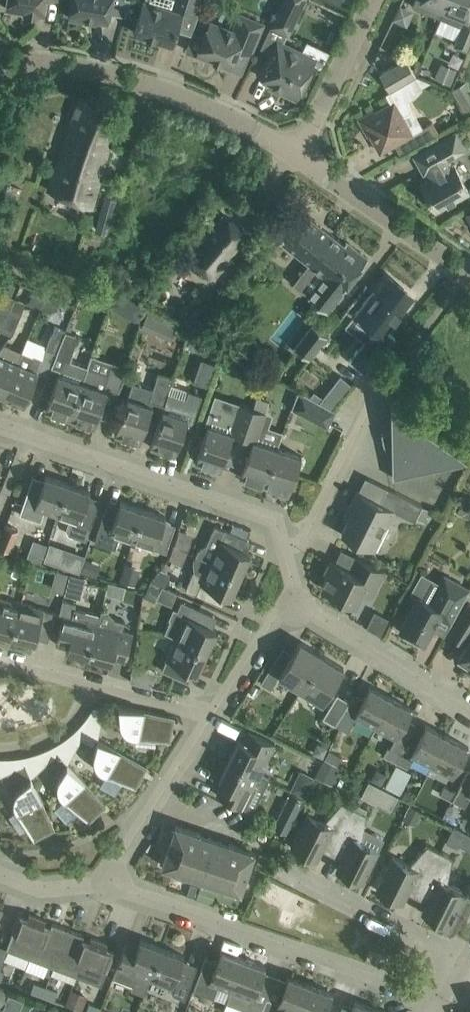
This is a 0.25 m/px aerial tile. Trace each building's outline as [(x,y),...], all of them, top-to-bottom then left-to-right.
[(5,8),(23,11),(23,12),(39,15),(40,14),(44,14),(46,0),(7,0),(5,8)] [(68,17),(86,21),(87,18),(108,21),(112,0),(71,0),(68,17)] [(139,13),(133,32),(172,44),(183,8),(194,12),(198,0),(175,0),(172,9),(143,0),(139,13)] [(272,24),(288,32),(304,0),(284,0),(272,24)] [(447,0),(414,0),(412,6),(440,18),(447,0)] [(469,8),(469,0),(447,0),(440,18),(462,26),(463,27),(465,20),(467,16),(469,8)] [(210,21),(204,34),(197,53),(230,67),(238,48),(250,53),(257,35),(262,24),(240,14),(233,31),(210,21)] [(465,20),(463,27),(462,26),(454,44),(468,50),(469,45),(469,21),(465,20)] [(261,75),(272,81),(271,82),(280,87),(279,89),(296,97),(313,62),(300,56),(302,52),(278,41),(261,75)] [(405,58),(379,74),(389,91),(415,75),(405,58)] [(373,110),(358,119),(368,135),(370,134),(380,152),(412,133),(405,120),(412,116),(413,112),(407,101),(416,96),(417,92),(415,89),(421,86),(415,75),(389,91),(388,92),(386,93),(392,102),(375,112),(373,110)] [(469,108),(469,86),(468,81),(453,88),(464,111),(469,108)] [(117,113),(79,98),(49,188),(92,206),(110,140),(108,139),(117,113)] [(428,124),(416,131),(422,141),(434,134),(428,124)] [(455,131),(431,146),(413,155),(424,173),(429,170),(432,176),(421,183),(435,209),(453,199),(468,190),(454,164),(452,164),(449,158),(465,149),(455,131)] [(302,213),(280,240),(321,272),(305,292),(327,310),(367,258),(346,240),(343,243),(302,213)] [(223,214),(210,229),(189,254),(215,276),(249,236),(223,214)] [(388,332),(414,299),(387,278),(375,294),(372,291),(354,313),(373,328),(346,359),(361,371),(393,336),(388,332)] [(184,321),(196,330),(210,312),(198,302),(184,321)] [(10,307),(1,303),(0,305),(0,329),(1,329),(10,307)] [(11,334),(21,312),(10,307),(1,329),(11,334)] [(141,327),(171,339),(176,325),(147,313),(141,327)] [(294,348),(309,359),(326,336),(311,325),(294,348)] [(57,352),(66,331),(55,326),(46,347),(57,352)] [(66,331),(57,352),(50,367),(59,370),(45,411),(69,419),(87,366),(69,360),(78,335),(66,331)] [(17,361),(2,395),(24,405),(39,370),(38,369),(43,357),(34,353),(33,356),(21,351),(17,361)] [(2,395),(17,361),(0,354),(0,394),(2,395)] [(209,386),(217,364),(201,359),(194,381),(209,386)] [(94,428),(106,391),(117,394),(119,388),(122,380),(126,366),(111,361),(107,373),(87,366),(69,419),(94,428)] [(150,409),(161,413),(163,407),(164,404),(168,392),(173,378),(157,373),(152,389),(132,382),(114,435),(139,443),(150,409)] [(163,407),(161,413),(150,447),(175,455),(184,426),(190,428),(202,395),(188,390),(186,399),(168,392),(164,404),(163,407)] [(332,409),(338,402),(327,393),(323,398),(319,402),(331,409),(332,409)] [(243,436),(253,407),(214,395),(205,424),(207,425),(195,462),(220,470),(233,433),(243,436)] [(304,410),(302,415),(325,427),(328,422),(334,411),(332,410),(331,409),(319,402),(311,398),(304,410)] [(416,417),(410,415),(391,401),(391,435),(383,438),(392,471),(392,478),(467,457),(447,442),(443,437),(440,433),(435,429),(431,425),(426,422),(421,419),(416,417)] [(253,407),(243,436),(252,440),(257,441),(266,411),(253,407)] [(240,477),(263,485),(276,448),(252,440),(240,477)] [(276,448),(263,485),(288,494),(301,456),(276,448)] [(44,511),(57,515),(67,483),(45,476),(42,484),(31,481),(19,514),(41,521),(44,511)] [(67,483),(57,515),(70,520),(66,530),(69,535),(86,540),(98,504),(87,500),(90,491),(67,483)] [(414,520),(422,505),(387,487),(379,502),(357,490),(344,516),(349,518),(341,534),(374,550),(394,510),(414,520)] [(118,537),(132,541),(143,509),(120,501),(117,510),(106,506),(94,541),(115,548),(118,537)] [(143,509),(132,541),(165,553),(174,529),(162,525),(165,516),(143,509)] [(10,551),(18,530),(5,524),(0,537),(0,547),(10,551)] [(198,550),(195,555),(240,575),(250,553),(242,550),(247,539),(224,529),(214,525),(206,543),(198,550)] [(186,551),(193,534),(179,529),(173,545),(186,551)] [(182,564),(186,551),(173,545),(168,559),(182,564)] [(240,575),(195,555),(193,560),(194,569),(185,589),(217,604),(222,593),(231,597),(240,575)] [(84,558),(80,571),(95,576),(100,563),(84,558)] [(361,591),(370,595),(383,570),(359,558),(353,571),(330,560),(324,573),(328,575),(321,588),(355,604),(361,591)] [(79,593),(83,574),(57,569),(53,588),(79,593)] [(417,597),(400,628),(425,642),(432,628),(442,610),(454,617),(469,589),(445,576),(441,583),(421,572),(410,592),(417,597)] [(151,579),(145,594),(173,605),(178,590),(151,579)] [(12,635),(20,603),(0,598),(0,632),(12,635)] [(89,656),(101,610),(100,610),(99,615),(74,608),(75,603),(63,600),(59,614),(63,615),(57,638),(68,641),(66,650),(89,656)] [(181,625),(176,637),(206,651),(216,629),(208,626),(213,615),(181,601),(172,621),(181,625)] [(20,603),(12,635),(35,642),(37,633),(49,636),(55,612),(20,603)] [(469,603),(450,634),(463,642),(463,641),(467,643),(458,657),(469,664),(469,604),(469,603)] [(101,610),(89,656),(112,662),(114,653),(126,656),(132,632),(122,629),(124,621),(114,618),(108,612),(101,610)] [(368,627),(383,632),(389,615),(374,610),(368,627)] [(206,651),(176,637),(161,670),(183,680),(189,669),(197,673),(206,651)] [(279,675),(301,689),(321,654),(299,641),(279,675)] [(321,654),(301,689),(323,702),(343,668),(321,654)] [(133,665),(130,680),(155,684),(157,669),(133,665)] [(260,683),(271,689),(277,679),(267,672),(260,683)] [(252,683),(247,691),(254,696),(259,688),(252,683)] [(355,716),(375,726),(390,697),(369,686),(368,687),(370,688),(355,716)] [(322,717),(333,724),(334,725),(349,701),(337,693),(322,717)] [(390,697),(375,726),(395,737),(410,708),(411,709),(412,708),(390,697)] [(129,734),(132,736),(137,737),(168,739),(172,723),(174,716),(104,702),(119,705),(120,720),(120,722),(121,723),(121,725),(122,727),(124,730),(126,732),(129,734)] [(412,755),(432,765),(447,735),(425,724),(425,725),(426,726),(412,755)] [(97,737),(98,738),(100,728),(87,726),(84,731),(97,738),(97,737)] [(239,739),(229,760),(259,775),(274,743),(252,732),(247,743),(239,739)] [(447,735),(432,765),(452,775),(466,747),(468,748),(468,747),(447,735)] [(146,765),(98,738),(97,737),(97,738),(94,753),(94,755),(94,757),(94,759),(94,761),(95,763),(95,764),(96,766),(97,767),(98,769),(100,771),(102,772),(104,774),(134,786),(143,771),(146,765)] [(383,756),(395,762),(399,753),(387,747),(383,756)] [(57,752),(67,763),(67,762),(68,762),(72,754),(61,748),(57,752)] [(329,750),(325,758),(337,764),(341,756),(329,750)] [(412,759),(399,753),(395,762),(407,768),(412,759)] [(251,811),(267,779),(259,775),(229,760),(218,781),(226,785),(221,796),(243,807),(251,811)] [(331,785),(338,768),(323,760),(315,777),(331,785)] [(30,761),(24,763),(30,777),(31,776),(31,777),(38,770),(30,761)] [(62,799),(87,819),(100,808),(105,804),(68,762),(67,762),(67,763),(59,775),(58,777),(58,779),(57,781),(57,782),(57,784),(57,786),(57,788),(57,790),(58,791),(59,793),(60,795),(61,797),(62,799)] [(385,785),(400,793),(411,772),(396,764),(385,785)] [(300,768),(289,790),(290,790),(304,797),(314,775),(300,768)] [(370,780),(381,785),(387,773),(376,768),(370,780)] [(455,791),(451,799),(441,818),(454,824),(456,817),(458,818),(464,806),(469,794),(469,770),(466,768),(455,791)] [(15,809),(16,811),(33,837),(48,830),(48,831),(54,828),(31,777),(31,776),(30,777),(19,787),(18,788),(16,790),(15,791),(15,793),(14,795),(14,797),(13,799),(13,800),(13,802),(13,804),(14,806),(15,809)] [(368,780),(361,795),(375,802),(376,800),(383,787),(368,780)] [(451,799),(455,791),(444,785),(440,793),(451,799)] [(398,798),(390,812),(403,818),(410,804),(398,798)] [(331,854),(354,808),(342,802),(325,822),(308,813),(291,847),(311,857),(316,846),(322,849),(331,854)] [(422,810),(410,804),(403,818),(415,825),(422,810)] [(379,848),(362,840),(367,814),(354,808),(331,854),(346,861),(340,872),(362,883),(379,848)] [(175,825),(162,865),(240,891),(254,851),(175,825)] [(449,839),(460,845),(466,833),(455,827),(449,839)] [(469,849),(469,835),(466,833),(460,845),(458,848),(468,853),(469,849)] [(417,897),(440,851),(427,845),(410,864),(393,856),(376,890),(397,900),(402,889),(407,892),(417,897)] [(464,891),(447,883),(453,857),(440,851),(417,897),(431,904),(426,915),(447,925),(464,891)] [(210,903),(215,889),(200,884),(195,898),(210,903)] [(6,947),(30,956),(42,923),(43,924),(45,920),(28,914),(27,917),(19,914),(6,947)] [(30,956),(54,965),(68,928),(52,922),(50,926),(43,924),(42,923),(30,956)] [(54,965),(77,974),(90,941),(89,941),(82,938),(84,934),(68,928),(54,965)] [(90,941),(77,974),(101,983),(114,950),(105,947),(107,943),(90,937),(89,941),(90,941)] [(137,974),(149,979),(161,947),(140,939),(136,947),(125,943),(112,977),(133,985),(137,974)] [(161,947),(149,979),(170,987),(173,994),(184,998),(195,970),(181,964),(184,956),(161,947)] [(218,984),(231,989),(243,958),(220,950),(220,951),(221,952),(217,962),(207,958),(195,990),(213,997),(218,984)] [(263,1006),(251,1001),(264,968),(265,968),(265,967),(243,958),(231,989),(226,1002),(246,1009),(245,1011),(261,1011),(263,1006)] [(310,984),(287,975),(287,976),(288,977),(279,1002),(266,997),(263,1006),(261,1011),(299,1011),(310,984)] [(45,987),(33,982),(30,991),(42,996),(45,987)] [(299,1011),(323,1011),(330,993),(332,994),(332,992),(310,984),(299,1011)] [(57,991),(45,987),(42,996),(54,1000),(57,991)] [(67,1003),(82,1009),(87,995),(72,989),(67,1003)] [(377,1009),(356,1001),(354,1000),(353,1002),(355,1002),(351,1011),(376,1011),(377,1009)] [(100,1007),(89,1003),(85,1011),(98,1011),(100,1007)]
